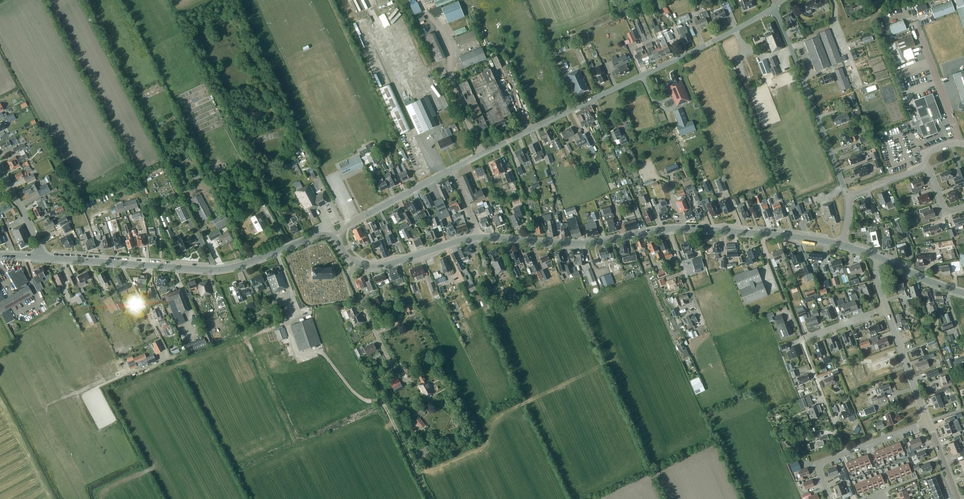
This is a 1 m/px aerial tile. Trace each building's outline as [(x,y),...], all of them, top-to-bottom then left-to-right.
[(739,2),(740,1),(741,4),(741,5),(743,10),(754,6),(752,1),(747,2),(746,0),(739,0),(739,2)] [(806,9),(804,9),(803,11),(804,13),(809,15),(810,14),(813,12),(811,9),(817,6),(818,8),(823,5),(821,0),(816,2),(815,0),(812,0),(810,1),(804,4),(806,9)] [(962,28),(963,27),(963,0),(954,0),(962,28)] [(442,8),(441,5),(437,7),(434,8),(429,10),(436,16),(444,13),(448,23),(465,16),(459,1),(442,8)] [(954,10),(951,1),(931,9),(934,18),(954,10)] [(720,3),(723,9),(714,13),(714,14),(711,15),(710,15),(714,23),(721,19),(721,20),(722,19),(721,18),(726,16),(726,14),(729,13),(724,2),(720,3)] [(925,4),(916,7),(918,13),(927,9),(925,4)] [(847,14),(848,16),(850,15),(849,15),(855,13),(856,13),(854,8),(853,8),(845,8),(847,14)] [(396,9),(394,12),(392,9),(385,17),(390,22),(399,11),(396,9)] [(698,21),(696,17),(694,18),(695,22),(698,29),(708,24),(707,21),(710,20),(707,11),(699,14),(702,19),(698,21)] [(682,23),(690,20),(688,13),(679,17),(680,17),(675,19),(677,25),(682,23)] [(784,17),(786,22),(787,23),(789,22),(791,28),(795,27),(798,25),(795,19),(794,19),(791,13),(784,17)] [(365,33),(369,31),(363,18),(354,23),(358,31),(363,29),(365,33)] [(903,19),(888,25),(892,34),(906,29),(903,19)] [(639,35),(643,33),(639,23),(635,25),(639,35)] [(767,25),(770,32),(764,35),(765,37),(764,37),(771,53),(784,48),(777,30),(775,30),(772,23),(767,25)] [(455,35),(466,31),(464,26),(453,30),(455,35)] [(682,35),(685,43),(690,40),(685,27),(681,28),(684,34),(682,35)] [(819,33),(821,36),(832,66),(841,62),(829,29),(819,33)] [(456,37),(459,46),(477,39),(473,30),(456,37)] [(667,30),(663,32),(667,42),(674,39),(670,31),(668,32),(667,30)] [(425,38),(436,62),(445,58),(434,33),(425,38)] [(915,46),(911,35),(887,44),(889,49),(888,50),(889,53),(890,53),(895,65),(905,62),(901,51),(915,46)] [(665,56),(671,53),(667,44),(664,37),(658,40),(660,43),(665,56)] [(809,59),(811,58),(816,72),(830,66),(819,37),(815,38),(805,42),(809,53),(807,54),(809,59)] [(660,58),(665,56),(660,43),(657,45),(659,48),(656,49),(660,58)] [(558,53),(568,49),(566,44),(556,49),(558,53)] [(460,56),(462,62),(457,64),(459,70),(463,69),(487,58),(483,47),(460,56)] [(650,48),(655,60),(660,58),(656,49),(653,50),(652,47),(650,48)] [(646,53),(650,62),(655,60),(650,48),(648,49),(649,52),(646,53)] [(640,52),(645,65),(650,62),(646,53),(643,55),(642,51),(640,52)] [(635,59),(636,58),(640,67),(645,65),(640,52),(636,54),(637,55),(635,55),(634,56),(635,59)] [(616,76),(620,74),(620,75),(629,71),(627,66),(626,64),(629,62),(625,55),(612,61),(615,68),(617,67),(618,69),(614,71),(613,71),(616,76),(617,76),(616,76)] [(493,58),(497,69),(502,67),(497,56),(493,58)] [(776,66),(778,65),(775,56),(769,59),(771,63),(770,64),(772,68),(770,68),(773,76),(779,73),(776,66)] [(758,63),(764,75),(771,72),(766,60),(758,63)] [(476,64),(471,67),(474,74),(479,71),(476,64)] [(606,81),(604,74),(605,74),(601,65),(595,68),(598,76),(599,79),(601,83),(606,81)] [(846,77),(845,77),(841,68),(835,70),(838,80),(837,81),(841,91),(851,87),(846,77)] [(487,116),(489,120),(491,125),(494,124),(496,129),(503,126),(508,124),(506,119),(504,120),(503,118),(511,114),(508,108),(509,107),(507,104),(509,101),(507,99),(508,97),(508,96),(505,97),(503,97),(490,69),(470,78),(479,98),(481,97),(482,99),(480,100),(482,104),(484,103),(489,115),(487,116)] [(586,82),(580,69),(568,75),(574,90),(575,89),(577,94),(588,90),(585,83),(586,82)] [(953,74),(962,101),(959,102),(958,108),(963,109),(963,70),(953,74)] [(668,86),(676,106),(690,100),(680,78),(679,79),(677,74),(676,74),(675,71),(670,73),(671,75),(671,76),(674,83),(668,86)] [(821,83),(821,85),(830,82),(829,79),(833,77),(833,79),(836,78),(835,73),(819,78),(821,83)] [(661,81),(660,81),(658,77),(654,79),(656,83),(654,84),(656,87),(662,84),(661,81)] [(901,89),(907,87),(903,79),(898,81),(901,89)] [(459,84),(469,106),(465,108),(469,119),(474,117),(480,131),(488,128),(467,81),(459,84)] [(380,89),(400,134),(411,130),(390,85),(380,89)] [(922,133),(923,137),(937,132),(934,122),(935,120),(941,117),(932,93),(913,100),(921,120),(914,122),(919,134),(922,133)] [(433,117),(436,116),(428,96),(406,106),(418,134),(437,126),(433,117)] [(848,98),(853,109),(858,106),(854,96),(848,98)] [(581,111),(584,117),(585,116),(585,118),(584,118),(585,119),(586,119),(588,123),(594,121),(592,116),(593,116),(592,113),(594,112),(591,106),(581,111)] [(679,125),(677,126),(680,136),(696,130),(692,121),(687,122),(682,109),(674,111),(679,125)] [(585,116),(584,117),(581,111),(576,113),(579,121),(580,121),(584,129),(586,128),(585,127),(586,126),(585,125),(588,123),(586,119),(585,119),(584,118),(585,118),(585,116)] [(621,112),(626,127),(630,126),(624,111),(621,112)] [(833,118),(836,125),(849,120),(847,113),(833,118)] [(8,123),(15,119),(13,115),(6,118),(8,123)] [(599,120),(595,122),(600,134),(605,133),(599,120)] [(446,130),(446,131),(441,133),(443,139),(438,141),(441,148),(446,146),(453,143),(450,136),(452,135),(449,128),(446,130)] [(573,136),(576,142),(579,147),(587,143),(584,138),(581,139),(577,133),(575,134),(571,128),(562,133),(565,140),(573,136)] [(618,128),(616,129),(611,131),(612,134),(610,135),(612,142),(619,139),(621,145),(628,142),(625,137),(622,138),(618,128)] [(553,140),(552,138),(550,134),(551,134),(550,132),(549,132),(548,130),(545,132),(541,134),(544,142),(545,143),(549,141),(549,142),(553,140)] [(589,147),(593,145),(587,133),(583,135),(589,147)] [(841,135),(843,140),(842,141),(843,145),(848,143),(849,144),(852,142),(854,142),(853,141),(857,140),(855,136),(852,137),(852,138),(851,139),(850,137),(848,138),(846,133),(841,135)] [(869,140),(867,135),(859,138),(861,143),(869,140)] [(1,149),(4,147),(5,149),(15,144),(13,141),(16,140),(14,137),(8,140),(5,141),(0,144),(0,148),(1,149)] [(562,149),(558,139),(552,142),(557,152),(562,149)] [(367,148),(359,152),(362,157),(365,155),(374,151),(371,143),(365,146),(367,148)] [(539,151),(536,143),(530,146),(533,154),(536,153),(537,156),(534,158),(536,162),(542,159),(541,157),(544,155),(542,150),(539,151)] [(19,152),(21,156),(16,158),(15,156),(12,158),(13,159),(7,161),(11,169),(16,167),(17,167),(20,166),(19,164),(25,160),(23,155),(25,154),(23,150),(19,152)] [(517,157),(520,164),(525,162),(525,163),(530,160),(527,153),(524,154),(522,150),(515,153),(517,157)] [(398,153),(402,161),(407,159),(403,151),(398,153)] [(870,154),(873,160),(879,158),(876,152),(870,154)] [(849,159),(851,165),(855,163),(855,164),(862,161),(861,157),(865,155),(864,153),(860,154),(852,157),(853,157),(849,159)] [(374,154),(367,157),(371,166),(379,163),(374,154)] [(544,157),(547,164),(553,162),(551,155),(544,157)] [(341,169),(344,175),(361,167),(361,168),(364,167),(359,156),(349,161),(351,164),(341,169)] [(505,172),(500,160),(491,163),(493,169),(493,170),(493,172),(495,173),(495,175),(505,172)] [(294,161),(286,165),(288,169),(296,165),(294,161)] [(665,168),(667,174),(679,170),(676,164),(665,168)] [(396,167),(403,182),(409,178),(405,170),(403,171),(401,166),(402,166),(401,165),(396,167)] [(870,173),(867,165),(857,169),(857,168),(857,169),(853,170),(855,175),(859,173),(860,177),(860,176),(870,173)] [(474,170),(477,178),(484,175),(487,183),(491,181),(488,174),(486,174),(483,166),(474,170)] [(389,172),(386,174),(391,187),(398,184),(394,175),(397,174),(394,168),(390,170),(393,176),(391,176),(389,172)] [(954,179),(956,184),(963,181),(963,175),(962,168),(957,170),(959,177),(954,179)] [(940,174),(942,181),(946,179),(946,180),(953,177),(950,169),(945,171),(945,172),(940,174)] [(17,180),(21,178),(21,179),(23,178),(26,183),(35,179),(33,175),(28,178),(26,175),(24,171),(23,172),(21,173),(20,172),(14,175),(17,180)] [(508,179),(510,178),(512,183),(515,182),(511,171),(506,173),(508,179)] [(459,178),(470,202),(484,196),(482,190),(477,192),(476,189),(473,190),(467,175),(459,178)] [(379,188),(381,191),(384,189),(386,190),(387,189),(388,188),(385,182),(384,182),(382,178),(376,181),(377,183),(375,184),(377,189),(379,188)] [(437,184),(444,201),(448,199),(443,189),(446,188),(449,193),(455,190),(450,178),(437,184)] [(727,189),(722,178),(716,181),(720,192),(727,189)] [(911,182),(914,188),(911,189),(912,192),(922,189),(921,185),(924,184),(921,178),(911,182)] [(711,190),(707,180),(702,182),(706,192),(711,190)] [(299,181),(293,185),(296,191),(303,188),(299,181)] [(29,194),(39,189),(35,183),(22,190),(22,191),(23,193),(24,193),(24,194),(28,192),(29,194)] [(295,192),(301,203),(306,200),(310,206),(311,206),(313,210),(315,209),(315,208),(319,206),(319,207),(328,202),(323,192),(316,196),(310,184),(303,188),(296,191),(295,192)] [(693,185),(684,189),(687,194),(696,191),(693,185)] [(954,191),(948,193),(950,198),(949,198),(950,202),(954,201),(954,200),(959,198),(957,192),(960,191),(960,188),(959,189),(958,186),(953,188),(954,191)] [(48,188),(38,193),(40,197),(50,192),(48,188)] [(626,189),(620,190),(623,199),(628,197),(626,189)] [(884,192),(878,194),(880,199),(879,200),(881,204),(885,202),(888,209),(894,206),(891,199),(888,201),(884,192)] [(918,200),(920,204),(930,201),(928,197),(927,194),(919,196),(918,193),(911,195),(914,201),(918,200)] [(210,215),(218,229),(229,223),(222,211),(215,215),(214,213),(211,214),(200,194),(191,199),(202,220),(210,215)] [(424,197),(423,197),(425,201),(424,201),(426,205),(428,204),(430,208),(434,206),(432,202),(428,194),(426,196),(425,195),(424,196),(424,197)] [(649,202),(646,195),(641,197),(644,204),(649,202)] [(684,211),(686,214),(684,215),(686,220),(694,217),(691,208),(687,198),(686,198),(685,196),(682,197),(683,199),(676,202),(680,212),(684,211)] [(40,212),(43,211),(43,210),(48,207),(44,200),(47,199),(45,197),(41,199),(40,198),(36,201),(38,207),(33,209),(37,217),(42,215),(40,212)] [(449,216),(442,198),(432,202),(434,206),(436,210),(435,210),(437,214),(438,218),(439,220),(449,216)] [(713,216),(715,217),(717,216),(718,215),(719,214),(718,211),(718,210),(714,201),(709,203),(708,198),(701,201),(704,208),(708,207),(710,214),(711,213),(712,217),(713,216)] [(719,202),(722,209),(722,208),(725,215),(732,212),(729,206),(730,205),(727,198),(719,202)] [(117,205),(118,207),(114,208),(116,213),(118,212),(119,213),(138,207),(136,199),(117,205)] [(534,199),(528,201),(530,209),(536,207),(534,199)] [(763,203),(761,204),(762,205),(761,206),(763,209),(764,209),(765,211),(763,211),(766,219),(767,219),(768,218),(771,217),(767,204),(767,203),(765,199),(762,200),(763,203)] [(867,199),(859,202),(862,208),(861,208),(862,211),(870,208),(872,213),(877,211),(874,204),(869,205),(867,199)] [(306,200),(301,203),(304,210),(305,212),(307,212),(311,220),(316,217),(313,210),(311,206),(310,206),(306,200)] [(415,200),(408,203),(410,207),(409,207),(413,214),(421,210),(417,203),(415,200)] [(10,209),(7,202),(0,206),(0,214),(10,209)] [(832,218),(833,224),(838,222),(836,215),(837,215),(833,202),(825,204),(825,205),(821,206),(825,220),(832,218)] [(456,206),(454,207),(454,206),(450,207),(451,210),(454,209),(456,213),(463,209),(461,203),(456,205),(456,206)] [(605,207),(600,208),(603,217),(604,217),(607,228),(606,228),(608,233),(618,230),(617,225),(616,225),(614,217),(612,218),(611,215),(613,214),(611,205),(610,203),(605,204),(605,207)] [(779,203),(776,204),(781,217),(782,218),(786,216),(783,208),(781,209),(779,203)] [(789,212),(792,220),(798,218),(794,210),(793,208),(796,207),(794,203),(791,204),(792,206),(788,207),(790,211),(789,212)] [(781,217),(776,204),(772,205),(774,209),(775,211),(773,212),(776,219),(781,217)] [(809,210),(804,212),(801,204),(797,205),(800,215),(805,213),(805,214),(804,214),(807,222),(808,221),(808,222),(810,221),(812,220),(809,210)] [(175,209),(181,223),(191,218),(184,205),(175,209)] [(511,217),(515,227),(523,224),(520,218),(525,216),(521,205),(513,209),(515,215),(511,217)] [(565,209),(567,216),(576,212),(575,206),(565,209)] [(744,217),(745,219),(749,217),(748,213),(747,210),(746,210),(745,206),(741,208),(742,211),(741,212),(743,218),(744,217)] [(753,212),(755,218),(760,216),(756,206),(748,209),(750,214),(753,212)] [(929,206),(919,210),(920,214),(923,213),(925,219),(935,216),(933,209),(930,210),(929,206)] [(669,219),(666,207),(660,209),(661,212),(659,213),(661,221),(669,219)] [(400,208),(392,212),(394,215),(398,222),(398,223),(405,219),(404,217),(403,214),(400,208)] [(643,214),(647,223),(654,220),(650,211),(649,211),(648,208),(646,210),(647,212),(643,214)] [(695,216),(696,216),(698,219),(705,216),(703,213),(702,213),(700,208),(693,211),(695,216)] [(421,221),(429,217),(425,210),(417,213),(421,221)] [(505,223),(501,213),(500,214),(499,211),(494,213),(495,215),(493,216),(494,220),(495,219),(498,226),(505,223)] [(593,219),(592,219),(587,220),(588,224),(585,225),(588,237),(598,234),(595,222),(594,221),(599,219),(597,211),(591,213),(593,219)] [(131,215),(133,220),(143,217),(141,212),(131,215)] [(407,212),(404,214),(405,217),(406,219),(410,225),(413,224),(409,215),(407,212)] [(250,218),(258,232),(266,228),(262,218),(263,218),(260,213),(250,218)] [(431,220),(432,219),(435,227),(440,225),(436,214),(430,217),(431,220)] [(573,215),(566,217),(567,220),(569,229),(570,229),(572,238),(576,237),(576,238),(581,237),(575,217),(573,217),(573,215)] [(58,220),(61,226),(68,222),(65,217),(65,216),(58,220)] [(43,224),(46,229),(54,225),(53,223),(56,221),(54,219),(52,220),(50,217),(43,220),(45,223),(43,224)] [(489,226),(487,219),(486,220),(485,217),(480,219),(481,222),(480,222),(482,227),(484,226),(485,228),(489,226)] [(955,227),(962,225),(962,224),(963,224),(963,217),(960,218),(960,217),(953,220),(955,227)] [(624,222),(626,231),(638,228),(636,223),(634,223),(633,220),(630,221),(629,218),(627,219),(628,221),(624,222)] [(548,226),(550,238),(557,236),(554,224),(554,225),(553,220),(548,221),(549,226),(548,226)] [(378,230),(374,221),(369,224),(371,229),(371,230),(372,233),(375,231),(377,235),(380,234),(378,230)] [(62,227),(65,234),(72,230),(69,223),(62,227)] [(468,231),(466,223),(456,226),(457,228),(456,228),(458,234),(468,231)] [(560,223),(562,237),(568,236),(567,228),(566,223),(564,224),(564,223),(560,223)] [(292,226),(289,228),(292,234),(299,231),(296,224),(295,225),(292,226)] [(386,237),(389,245),(395,242),(392,234),(390,230),(391,230),(388,224),(385,225),(388,231),(389,235),(386,237)] [(453,235),(456,234),(453,224),(446,227),(449,237),(453,235)] [(928,224),(922,227),(924,232),(929,230),(931,235),(941,231),(938,224),(929,228),(928,224)] [(18,242),(21,248),(30,244),(28,239),(29,238),(23,225),(11,230),(17,242),(18,242)] [(402,230),(406,240),(411,238),(408,231),(411,229),(410,226),(406,228),(402,230)] [(871,229),(868,229),(869,233),(870,233),(871,242),(872,242),(873,246),(876,247),(880,246),(877,235),(878,235),(876,226),(871,227),(871,229)] [(165,231),(164,231),(169,242),(175,240),(170,228),(165,230),(165,231)] [(355,235),(354,235),(356,240),(358,239),(360,244),(367,241),(363,232),(362,233),(360,228),(353,231),(355,235)] [(948,230),(951,238),(956,236),(956,235),(958,235),(955,228),(954,228),(948,230)] [(149,236),(149,244),(157,243),(157,238),(156,238),(156,235),(155,235),(155,229),(150,229),(150,233),(151,233),(151,236),(149,236)] [(432,237),(433,240),(440,238),(438,232),(438,231),(437,229),(429,231),(432,237)] [(887,237),(886,237),(885,236),(883,236),(883,239),(881,239),(882,244),(883,249),(892,248),(890,236),(892,236),(891,229),(885,230),(887,237)] [(221,235),(219,230),(208,236),(211,241),(221,235)] [(232,239),(229,233),(228,233),(226,231),(223,233),(224,235),(216,239),(219,245),(222,244),(222,245),(232,239)] [(85,240),(86,240),(86,242),(85,242),(87,251),(95,248),(93,240),(90,241),(87,233),(83,234),(85,240)] [(122,247),(124,246),(123,245),(120,237),(118,238),(117,233),(113,235),(114,239),(113,240),(116,248),(116,249),(120,248),(120,247),(122,246),(122,247)] [(130,234),(126,235),(127,240),(125,241),(127,244),(129,249),(131,248),(131,247),(134,246),(130,234)] [(177,240),(176,240),(179,246),(180,246),(182,251),(187,249),(186,248),(189,247),(188,246),(192,244),(190,240),(193,239),(192,235),(185,238),(185,237),(181,239),(179,234),(178,235),(175,236),(177,240)] [(60,240),(60,242),(62,244),(63,245),(64,244),(66,248),(71,246),(71,247),(74,246),(72,241),(73,241),(70,235),(63,238),(63,239),(60,240)] [(141,246),(145,245),(144,238),(144,235),(137,236),(137,238),(138,246),(139,246),(141,246)] [(413,239),(416,247),(419,246),(421,246),(422,246),(422,245),(423,244),(420,236),(413,239)] [(383,240),(374,243),(376,248),(379,247),(380,246),(381,248),(380,249),(381,252),(382,252),(384,256),(385,256),(385,257),(389,255),(386,246),(383,240)] [(647,255),(645,248),(644,248),(640,240),(637,241),(637,243),(636,243),(639,253),(643,252),(645,256),(647,255)] [(659,244),(662,251),(666,250),(667,253),(664,254),(665,258),(672,256),(671,252),(670,252),(669,249),(666,241),(659,244)] [(654,252),(658,260),(662,258),(658,250),(656,246),(654,242),(648,245),(649,248),(648,249),(651,253),(654,252)] [(687,253),(689,259),(694,258),(693,254),(692,254),(689,243),(689,242),(685,243),(681,244),(681,246),(683,254),(687,253)] [(623,256),(623,260),(624,262),(637,260),(636,254),(628,255),(626,243),(619,245),(620,250),(620,251),(620,253),(623,254),(623,256)] [(726,245),(727,257),(738,256),(737,248),(735,248),(735,244),(726,245)] [(457,249),(461,259),(463,262),(469,259),(467,255),(473,253),(470,246),(464,248),(464,247),(460,248),(457,249)] [(901,252),(902,258),(909,257),(907,251),(908,250),(907,246),(899,247),(900,252),(901,252)] [(607,261),(607,257),(611,257),(611,258),(614,257),(613,253),(610,253),(609,247),(608,247),(606,247),(605,248),(604,248),(605,249),(599,251),(599,253),(598,254),(598,255),(598,256),(598,257),(600,257),(600,259),(604,258),(605,261),(607,261)] [(760,256),(758,248),(747,252),(749,258),(745,259),(747,265),(757,262),(755,258),(760,256)] [(490,261),(496,275),(507,270),(502,256),(497,258),(496,256),(499,255),(497,249),(488,253),(490,258),(492,261),(490,261)] [(781,249),(772,253),(775,262),(775,261),(776,264),(780,263),(779,260),(785,258),(781,249)] [(450,252),(455,261),(456,264),(459,269),(460,272),(464,270),(462,267),(460,262),(459,262),(459,260),(458,259),(455,250),(450,252)] [(573,273),(570,265),(570,263),(563,265),(563,263),(565,262),(564,259),(561,251),(554,253),(556,258),(555,258),(554,259),(555,261),(556,261),(557,261),(557,262),(561,273),(565,271),(566,271),(568,275),(573,273)] [(577,260),(577,261),(578,265),(585,265),(584,257),(583,257),(582,251),(576,252),(577,260)] [(519,258),(516,252),(510,255),(511,258),(514,266),(523,262),(521,257),(519,258)] [(794,266),(802,263),(799,254),(795,255),(794,252),(789,253),(790,257),(794,266)] [(814,263),(815,254),(809,253),(808,259),(812,260),(811,264),(813,263),(814,266),(817,265),(816,262),(814,263)] [(530,264),(531,266),(534,273),(539,271),(536,264),(535,265),(532,257),(531,257),(529,254),(524,256),(525,258),(524,259),(527,264),(528,265),(530,264)] [(817,265),(814,266),(815,269),(818,268),(817,266),(819,266),(818,263),(818,260),(821,261),(822,255),(815,254),(814,263),(816,262),(817,265)] [(920,265),(920,266),(923,266),(923,265),(927,265),(927,261),(933,261),(933,254),(918,255),(919,265),(920,265)] [(545,262),(548,268),(553,266),(551,263),(552,263),(551,259),(550,260),(548,255),(540,258),(542,263),(545,262)] [(691,260),(694,270),(704,267),(701,257),(691,260)] [(440,263),(443,271),(444,273),(451,271),(451,269),(449,265),(448,265),(445,258),(440,260),(441,263),(440,263)] [(832,266),(829,267),(831,273),(834,272),(833,271),(843,268),(841,260),(831,263),(832,266)] [(850,267),(849,267),(852,275),(851,275),(851,274),(848,275),(850,281),(851,281),(852,285),(859,283),(857,278),(856,278),(855,274),(861,272),(859,264),(858,264),(859,264),(850,267)] [(482,272),(484,271),(485,276),(488,275),(485,265),(480,266),(482,272)] [(811,273),(808,265),(803,267),(806,275),(811,273)] [(948,268),(948,265),(938,266),(938,270),(941,270),(942,275),(949,274),(949,268),(948,268)] [(45,275),(44,272),(45,272),(42,266),(34,270),(37,275),(34,277),(37,283),(43,280),(42,277),(45,275)] [(267,277),(271,289),(273,293),(283,289),(287,287),(279,266),(265,271),(266,272),(265,272),(266,274),(267,274),(268,277),(267,277)] [(416,276),(417,279),(424,277),(423,274),(425,273),(422,266),(415,268),(416,268),(410,270),(412,277),(416,276)] [(402,277),(397,267),(386,271),(391,282),(393,281),(394,285),(400,283),(398,279),(402,277)] [(520,276),(516,267),(512,269),(516,278),(520,276)] [(2,313),(8,309),(33,295),(28,286),(26,283),(29,282),(21,268),(15,272),(13,269),(7,273),(17,289),(17,288),(19,291),(5,299),(0,291),(0,310),(2,313)] [(331,279),(335,276),(335,271),(331,268),(311,268),(311,272),(311,275),(311,279),(331,279)] [(739,289),(745,304),(750,302),(767,295),(756,268),(749,271),(748,270),(733,276),(739,289)] [(549,278),(545,269),(541,271),(545,280),(549,278)] [(656,272),(658,278),(667,275),(664,269),(656,272)] [(595,281),(591,270),(586,271),(590,283),(595,281)] [(90,278),(87,272),(77,276),(79,281),(77,282),(79,287),(86,284),(84,281),(90,278)] [(58,285),(59,288),(63,286),(61,283),(64,282),(60,273),(53,276),(57,285),(58,285)] [(102,284),(104,283),(106,287),(108,286),(106,282),(107,281),(103,273),(97,275),(102,284)] [(384,273),(375,277),(377,283),(379,287),(382,285),(385,284),(384,280),(386,279),(384,273)] [(125,285),(124,283),(120,274),(115,277),(118,284),(116,286),(119,293),(129,289),(126,284),(125,285)] [(601,277),(605,287),(613,284),(609,274),(601,277)] [(137,282),(137,289),(140,288),(140,297),(145,297),(145,293),(146,293),(146,288),(145,288),(145,285),(146,285),(146,276),(138,275),(137,282)] [(257,285),(258,287),(257,287),(259,292),(264,290),(263,285),(262,285),(261,283),(264,282),(261,275),(250,279),(253,286),(257,285)] [(159,285),(159,289),(159,291),(163,291),(163,289),(163,286),(167,286),(167,277),(157,276),(157,285),(159,285)] [(359,289),(360,289),(366,287),(368,292),(375,289),(371,280),(365,282),(363,278),(362,278),(360,279),(359,280),(356,281),(359,289)] [(666,282),(669,290),(679,287),(678,286),(682,284),(680,280),(676,281),(675,278),(666,282)] [(194,280),(187,283),(189,289),(190,291),(196,289),(196,287),(197,286),(200,296),(212,293),(208,280),(196,284),(194,280)] [(902,280),(896,282),(897,290),(898,294),(903,293),(905,297),(909,295),(906,288),(903,288),(902,280)] [(233,284),(233,285),(239,302),(244,301),(240,289),(244,288),(242,282),(237,283),(236,282),(235,282),(234,282),(234,283),(233,283),(233,284)] [(476,289),(473,283),(467,286),(471,292),(476,289)] [(855,291),(859,289),(863,287),(867,298),(873,295),(869,285),(866,287),(864,284),(857,286),(853,287),(855,291)] [(909,289),(912,298),(913,297),(914,300),(918,299),(917,296),(919,296),(916,285),(909,288),(909,289)] [(180,289),(164,295),(166,302),(167,302),(168,304),(169,303),(173,313),(177,325),(185,322),(182,313),(188,311),(180,289)] [(807,298),(816,294),(814,289),(805,293),(807,298)] [(929,290),(922,292),(924,299),(925,298),(926,303),(928,303),(929,305),(930,304),(930,305),(934,304),(933,301),(931,295),(930,295),(929,290)] [(852,301),(848,302),(851,311),(858,309),(855,302),(858,301),(855,293),(849,295),(852,301)] [(938,302),(943,302),(943,298),(942,298),(942,294),(934,294),(934,299),(935,299),(935,302),(938,302)] [(82,295),(76,297),(79,303),(85,301),(82,295)] [(110,297),(113,304),(119,302),(116,295),(110,297)] [(676,305),(680,303),(681,302),(682,305),(686,304),(685,300),(688,299),(687,295),(683,296),(683,295),(679,296),(679,297),(678,298),(677,297),(674,298),(676,305)] [(383,304),(380,296),(374,298),(378,306),(383,304)] [(830,297),(833,307),(838,305),(834,296),(830,297)] [(851,311),(848,302),(844,304),(842,298),(837,300),(840,308),(843,307),(845,314),(851,311)] [(120,302),(115,305),(118,311),(123,308),(120,302)] [(252,302),(245,305),(247,311),(255,308),(252,302)] [(413,310),(410,304),(405,307),(408,312),(413,310)] [(346,310),(353,327),(365,322),(360,312),(357,313),(354,307),(346,310)] [(826,317),(828,320),(834,318),(833,314),(831,307),(819,311),(821,316),(825,315),(826,317)] [(160,326),(162,326),(164,332),(167,331),(169,335),(173,333),(166,317),(164,318),(164,317),(163,318),(161,319),(159,316),(161,316),(159,311),(158,311),(156,308),(152,310),(154,315),(153,316),(154,319),(156,318),(160,326)] [(679,315),(676,308),(671,311),(674,318),(679,315)] [(6,320),(12,316),(8,309),(2,313),(6,320)] [(799,317),(803,316),(805,319),(804,319),(807,328),(813,326),(809,317),(807,318),(806,315),(804,309),(797,312),(799,317)] [(813,316),(809,317),(813,326),(818,324),(815,317),(818,316),(816,309),(811,311),(813,316)] [(85,314),(91,326),(97,323),(91,311),(85,314)] [(904,320),(901,313),(896,315),(896,317),(898,322),(900,322),(901,324),(904,323),(903,321),(904,320)] [(942,326),(944,331),(953,328),(950,321),(951,321),(948,313),(944,315),(947,322),(941,324),(942,326)] [(697,321),(694,315),(690,317),(689,316),(685,318),(686,320),(684,321),(685,324),(687,323),(688,325),(686,326),(688,331),(695,328),(693,323),(697,321)] [(784,337),(792,334),(791,330),(791,329),(790,327),(788,322),(784,324),(784,322),(781,315),(774,317),(777,325),(780,324),(780,325),(784,337)] [(290,325),(300,351),(321,343),(312,318),(290,325)] [(884,330),(881,322),(874,325),(868,328),(871,333),(876,331),(877,333),(884,330)] [(275,331),(278,341),(286,338),(282,328),(275,331)] [(848,332),(841,334),(845,344),(848,343),(850,347),(856,345),(852,335),(849,336),(848,332)] [(186,345),(189,352),(208,345),(205,337),(186,345)] [(834,337),(828,339),(831,349),(835,348),(836,350),(842,348),(839,340),(836,341),(834,337)] [(890,345),(887,337),(878,340),(877,337),(870,339),(872,345),(877,343),(879,348),(890,345)] [(162,351),(157,341),(153,343),(154,347),(153,347),(156,354),(162,351)] [(815,348),(818,357),(825,354),(822,347),(821,347),(819,342),(815,344),(816,348),(815,348)] [(360,349),(359,347),(354,349),(358,357),(363,354),(366,353),(368,355),(373,352),(373,351),(376,349),(374,344),(368,347),(367,346),(360,349)] [(681,352),(681,351),(682,353),(687,352),(685,347),(684,347),(683,344),(678,346),(681,352)] [(791,359),(800,355),(797,346),(789,348),(790,351),(788,352),(789,354),(788,355),(789,358),(791,359)] [(914,349),(914,350),(910,352),(910,353),(911,355),(912,357),(915,356),(916,356),(920,355),(919,354),(921,354),(922,356),(926,354),(923,346),(919,348),(919,349),(918,349),(917,348),(914,349)] [(381,355),(379,352),(377,353),(376,353),(371,356),(374,361),(377,359),(376,358),(381,355)] [(933,357),(932,353),(922,357),(924,361),(916,363),(919,371),(929,367),(926,360),(933,357)] [(144,354),(133,358),(134,360),(135,363),(136,366),(136,367),(137,368),(156,361),(153,355),(145,358),(144,354)] [(822,359),(825,365),(832,362),(829,356),(822,359)] [(963,358),(954,361),(954,362),(952,362),(951,359),(946,360),(949,368),(963,363),(963,360),(963,358)] [(926,373),(927,379),(939,374),(937,369),(926,373)] [(797,378),(799,384),(805,382),(805,381),(809,380),(807,374),(803,376),(802,375),(797,378)] [(422,394),(425,398),(434,393),(432,389),(428,380),(426,381),(423,375),(419,377),(421,383),(418,385),(422,394)] [(943,378),(942,379),(943,383),(942,383),(944,388),(952,385),(950,380),(949,381),(947,375),(942,377),(943,378)] [(824,380),(826,386),(835,382),(832,376),(824,380)] [(701,382),(692,386),(696,394),(705,390),(701,382)] [(401,383),(393,388),(395,392),(403,388),(401,383)] [(883,384),(878,386),(878,387),(875,388),(875,389),(876,394),(877,394),(880,393),(881,395),(870,399),(872,403),(885,398),(883,392),(885,392),(885,391),(891,389),(889,384),(883,386),(883,384)] [(930,397),(932,403),(946,398),(946,396),(940,398),(938,394),(930,397)] [(806,397),(798,400),(799,404),(802,402),(804,407),(805,408),(810,406),(812,405),(808,396),(806,397)] [(932,403),(934,409),(942,406),(941,402),(947,400),(946,398),(932,403)] [(844,411),(841,412),(844,419),(848,417),(849,418),(850,421),(856,419),(854,414),(851,408),(850,408),(848,402),(843,405),(844,406),(842,407),(844,411)] [(812,415),(814,419),(820,417),(819,413),(817,406),(809,409),(810,410),(809,411),(808,412),(809,414),(810,415),(811,415),(812,416),(812,415)] [(873,406),(864,409),(866,415),(875,412),(873,406)] [(899,414),(894,416),(893,412),(886,415),(883,416),(885,420),(887,419),(889,425),(897,422),(897,421),(901,420),(899,414)] [(943,425),(945,430),(959,425),(957,419),(955,420),(954,417),(948,419),(950,422),(943,425)] [(945,430),(947,436),(953,433),(954,437),(960,435),(959,432),(961,431),(959,425),(945,430)] [(826,440),(829,439),(827,435),(819,438),(820,440),(816,441),(818,448),(828,445),(826,440)] [(948,444),(950,449),(959,446),(958,443),(961,441),(959,436),(953,438),(954,442),(948,444)] [(919,438),(909,442),(911,447),(909,448),(910,452),(920,449),(918,446),(922,445),(919,438)] [(900,442),(895,444),(894,444),(898,453),(901,452),(903,456),(905,455),(904,451),(903,451),(900,442)] [(900,457),(898,453),(894,444),(889,446),(893,455),(896,454),(897,458),(900,457)] [(895,459),(893,455),(889,446),(884,448),(887,458),(888,457),(891,456),(892,460),(895,459)] [(950,449),(952,455),(959,452),(960,456),(963,454),(963,448),(960,449),(959,446),(950,449)] [(889,461),(888,457),(887,458),(884,448),(878,450),(882,460),(883,459),(885,458),(887,462),(889,461)] [(884,463),(883,459),(882,460),(878,450),(873,452),(876,462),(880,460),(882,464),(884,463)] [(916,454),(918,460),(926,456),(924,451),(916,454)] [(867,455),(862,456),(862,457),(866,466),(869,465),(870,468),(873,467),(871,464),(867,455)] [(867,469),(866,466),(862,457),(856,459),(860,468),(861,468),(864,467),(865,470),(867,469)] [(862,471),(861,468),(860,468),(856,459),(851,461),(855,470),(858,469),(860,472),(862,471)] [(797,460),(789,463),(793,473),(801,469),(797,460)] [(857,473),(855,470),(851,461),(846,463),(849,472),(853,471),(854,474),(857,473)] [(901,462),(902,466),(906,475),(912,473),(908,463),(904,465),(903,461),(901,462)] [(895,464),(897,468),(901,477),(906,475),(902,466),(899,467),(898,463),(895,464)] [(929,463),(920,466),(923,473),(932,470),(929,463)] [(890,466),(891,470),(892,470),(895,479),(901,477),(897,468),(894,469),(892,465),(890,466)] [(838,466),(827,470),(830,477),(838,473),(837,470),(839,469),(838,466)] [(798,471),(802,480),(805,479),(804,476),(809,474),(807,468),(798,471)] [(890,481),(895,479),(892,470),(891,470),(888,471),(887,468),(885,468),(886,472),(887,472),(890,481)] [(876,472),(875,472),(873,473),(875,476),(879,485),(884,483),(881,474),(877,475),(876,472)] [(849,480),(847,473),(838,477),(840,480),(840,481),(843,481),(842,479),(844,478),(846,481),(849,480)] [(873,487),(879,485),(875,476),(872,477),(870,474),(868,475),(869,478),(870,478),(873,487)] [(868,489),(873,487),(870,478),(869,478),(867,479),(865,476),(863,477),(864,480),(865,480),(868,489)] [(927,479),(923,480),(924,483),(928,481),(929,485),(930,486),(937,483),(935,477),(928,480),(927,479)] [(863,492),(868,489),(865,480),(864,480),(861,482),(860,478),(857,479),(859,482),(863,492)] [(803,483),(805,489),(814,486),(812,480),(803,483)] [(858,494),(863,492),(859,482),(859,483),(856,484),(854,480),(852,481),(854,485),(858,494)] [(833,486),(835,492),(844,488),(843,485),(845,485),(844,482),(833,486)] [(932,490),(932,492),(940,489),(937,483),(930,486),(929,485),(926,486),(927,488),(928,488),(929,490),(931,489),(932,490)] [(835,492),(837,497),(848,493),(846,487),(844,488),(835,492)] [(899,498),(908,495),(908,494),(907,491),(910,490),(910,487),(906,489),(897,493),(899,498)] [(932,490),(928,492),(929,494),(933,493),(934,496),(934,498),(942,495),(940,489),(932,492),(932,490)]
